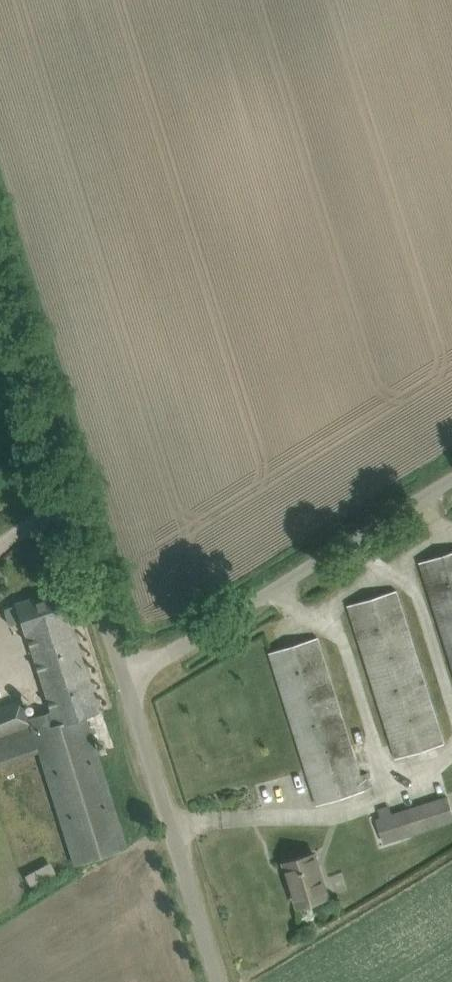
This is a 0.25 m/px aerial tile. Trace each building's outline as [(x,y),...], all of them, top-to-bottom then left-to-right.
[(421,561),(451,659),(451,551),(421,561)] [(21,620),(36,666),(80,652),(60,589),(15,604),(16,604),(4,608),(9,624),(21,620)] [(445,743),(403,609),(397,590),(349,605),(355,624),(397,758),(445,743)] [(366,789),(318,637),(271,652),(318,804),(366,789)] [(80,652),(36,666),(51,710),(27,718),(21,700),(0,708),(0,765),(38,750),(71,860),(124,843),(86,723),(82,724),(80,717),(99,711),(80,652)] [(400,837),(451,820),(451,806),(449,797),(393,815),(400,837)] [(390,805),(379,808),(382,816),(392,813),(392,812),(390,805)] [(315,853),(286,862),(287,863),(290,862),(293,871),(290,872),(300,905),(329,896),(315,853)] [(48,863),(20,871),(24,883),(52,874),(48,863)]
